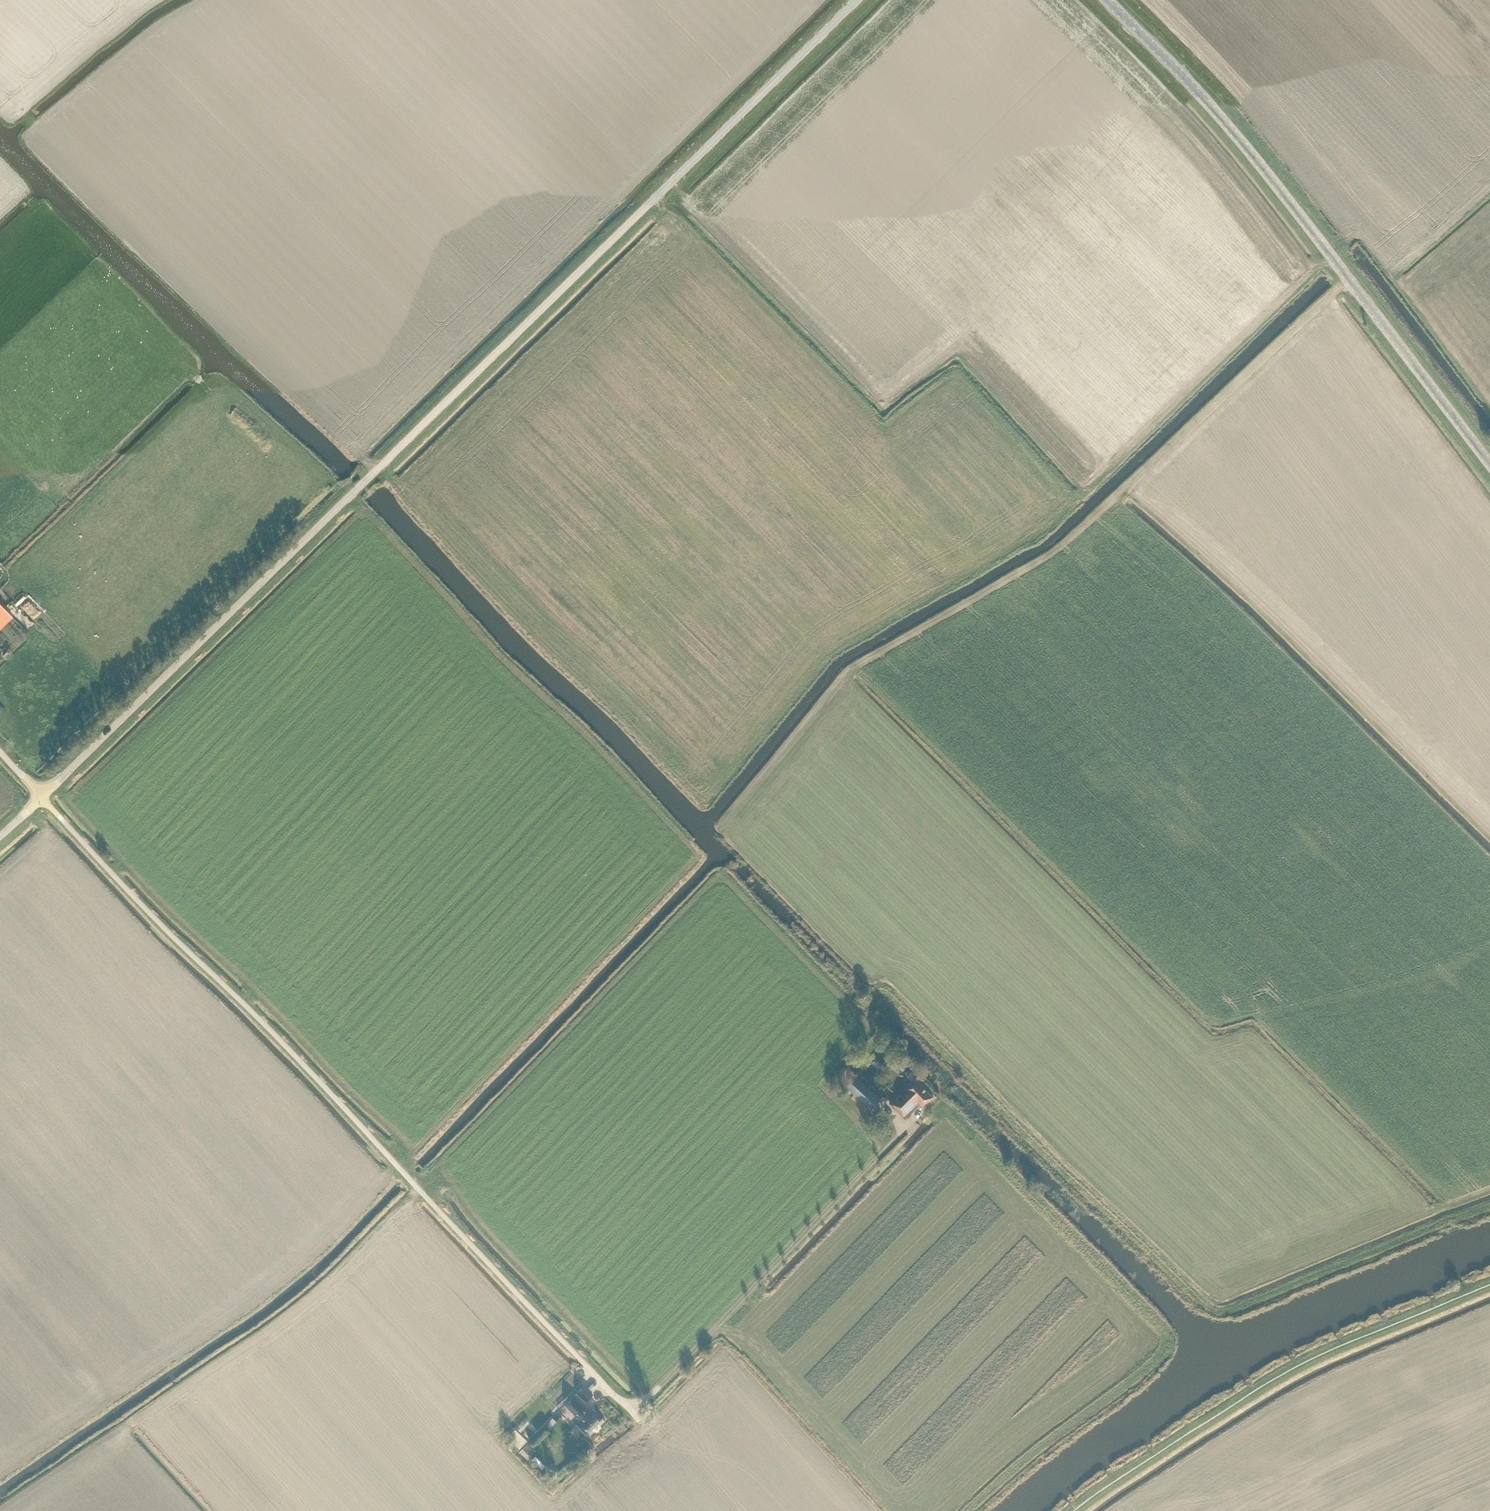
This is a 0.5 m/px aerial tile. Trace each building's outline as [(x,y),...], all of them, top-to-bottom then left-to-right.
[(12,617),(0,604),(0,629),(12,617)] [(872,1110),(881,1099),(856,1076),(847,1086),(867,1105),(862,1111),(869,1118),(874,1112),(872,1110)] [(924,1107),(934,1098),(916,1079),(890,1104),(906,1119),(908,1117),(909,1117),(912,1115),(912,1113),(921,1105),(924,1107)] [(593,1394),(583,1385),(575,1393),(585,1402),(593,1394)] [(586,1435),(602,1418),(592,1409),(588,1413),(573,1397),(565,1405),(581,1421),(576,1425),(582,1430),(586,1435)] [(519,1450),(528,1460),(534,1454),(525,1445),(519,1450)] [(552,1463),(547,1468),(552,1474),(558,1469),(552,1463)]
